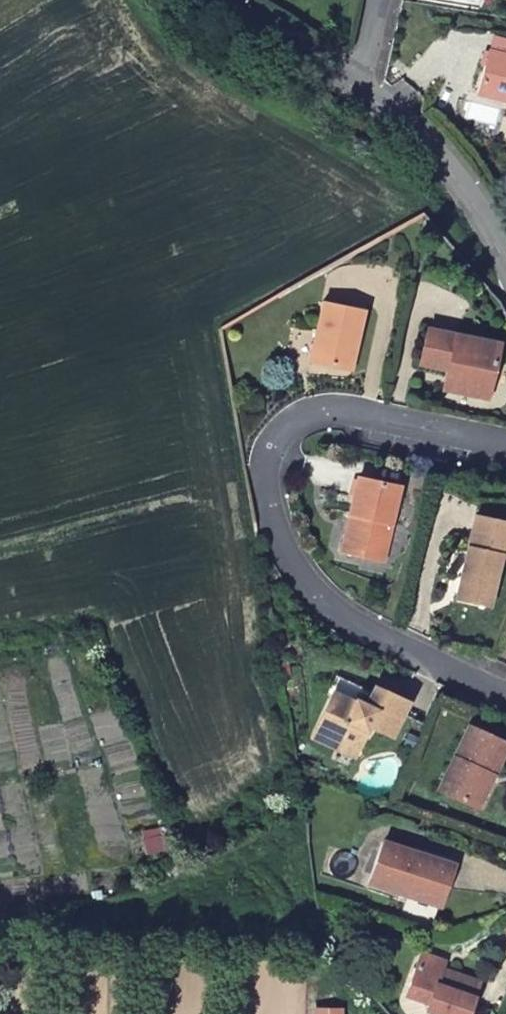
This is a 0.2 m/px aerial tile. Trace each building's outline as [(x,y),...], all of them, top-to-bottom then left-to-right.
[(478,90),(505,97),(505,51),(489,47),(478,90)] [(353,363),(367,302),(325,293),(312,353),(353,363)] [(451,368),(448,384),(482,391),(494,336),(423,321),(416,356),(443,362),(442,366),(451,368)] [(448,384),(451,368),(442,366),(439,382),(448,384)] [(352,511),(343,546),(379,555),(396,481),(355,472),(346,509),(352,511)] [(338,545),(343,546),(352,511),(346,509),(338,545)] [(505,546),(505,521),(472,513),(455,594),(486,601),(497,552),(505,553),(505,546)] [(361,702),(367,689),(332,673),(325,687),(329,689),(349,698),(350,696),(361,702)] [(365,721),(388,732),(397,710),(403,699),(370,682),(367,689),(361,702),(350,696),(349,698),(329,689),(309,732),(332,743),(335,735),(354,745),(365,721)] [(410,742),(420,721),(397,710),(388,732),(410,742)] [(484,770),(489,772),(503,740),(464,723),(435,787),(470,802),(484,770)] [(351,751),(354,745),(335,735),(332,743),(351,751)] [(475,804),(489,772),(484,770),(470,802),(475,804)] [(435,902),(448,864),(413,853),(414,848),(378,836),(364,879),(435,902)] [(476,982),(445,972),(444,975),(436,973),(440,962),(416,954),(403,996),(426,1004),(424,1010),(436,1013),(467,1013),(476,982)]
